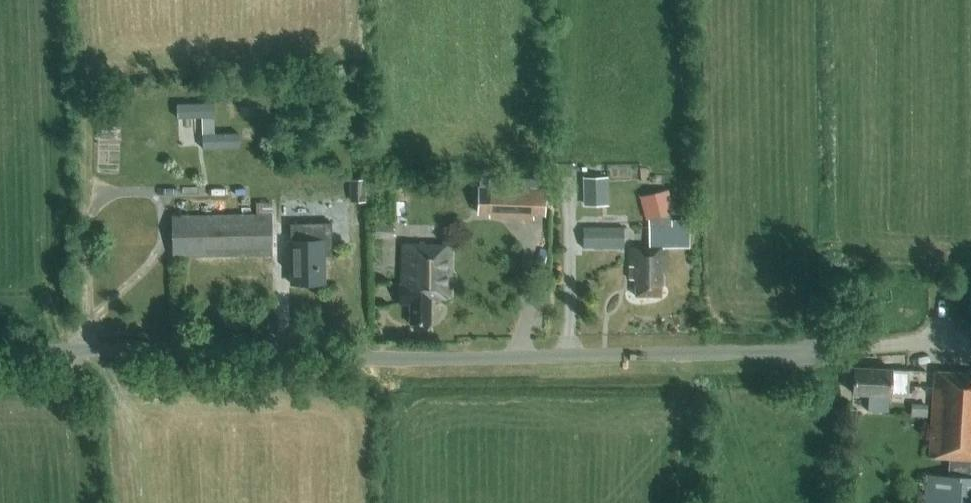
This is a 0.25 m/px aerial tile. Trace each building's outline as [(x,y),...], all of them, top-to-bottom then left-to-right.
[(609,164),(610,179),(639,178),(638,163),(609,164)] [(608,205),(608,177),(583,177),(583,205),(608,205)] [(366,201),(365,179),(349,179),(350,201),(366,201)] [(645,218),(674,209),(667,186),(638,195),(645,218)] [(533,218),(534,187),(491,187),(490,189),(487,189),(487,202),(490,202),(490,218),(533,218)] [(323,208),(323,193),(292,194),(292,208),(323,208)] [(272,254),(272,212),(272,202),(256,202),(256,212),(171,214),(172,256),(272,254)] [(621,225),(618,225),(618,217),(601,218),(602,226),(581,226),(581,247),(622,246),(621,225)] [(674,225),(674,218),(648,219),(649,246),(665,245),(665,246),(689,245),(689,224),(674,225)] [(394,237),(394,223),(376,224),(376,238),(394,237)] [(323,283),(322,239),(304,240),(304,230),(276,230),(276,254),(291,254),(291,283),(323,283)] [(451,295),(450,241),(401,242),(401,282),(398,283),(398,302),(409,302),(409,322),(431,322),(430,296),(451,295)] [(665,273),(665,246),(665,245),(649,246),(626,247),(627,277),(633,277),(633,296),(660,295),(659,273),(665,273)] [(907,385),(908,371),(890,370),(890,366),(853,364),(852,390),(889,392),(889,384),(907,385)] [(970,458),(970,374),(933,372),(928,456),(948,457),(947,475),(927,474),(925,502),(970,502),(970,477),(969,477),(970,458)] [(911,416),(926,416),(927,403),(912,402),(911,416)]
